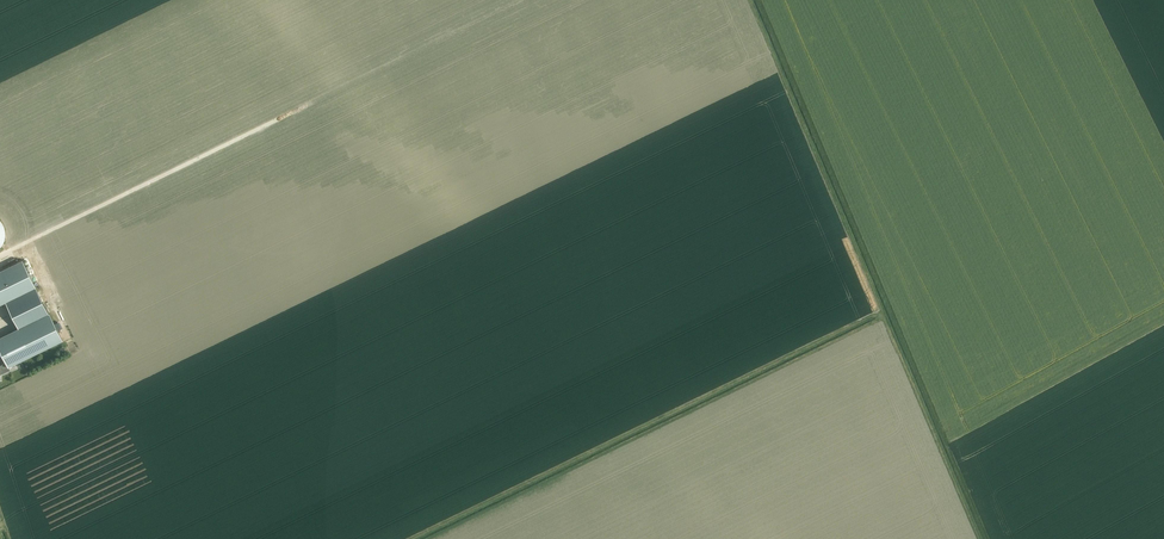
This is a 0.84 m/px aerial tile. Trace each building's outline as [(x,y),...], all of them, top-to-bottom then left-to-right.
[(23,259),(0,271),(0,304),(36,286),(23,259)] [(49,312),(0,337),(0,347),(9,365),(62,339),(49,312)] [(11,369),(7,361),(0,365),(0,374),(11,369)]
